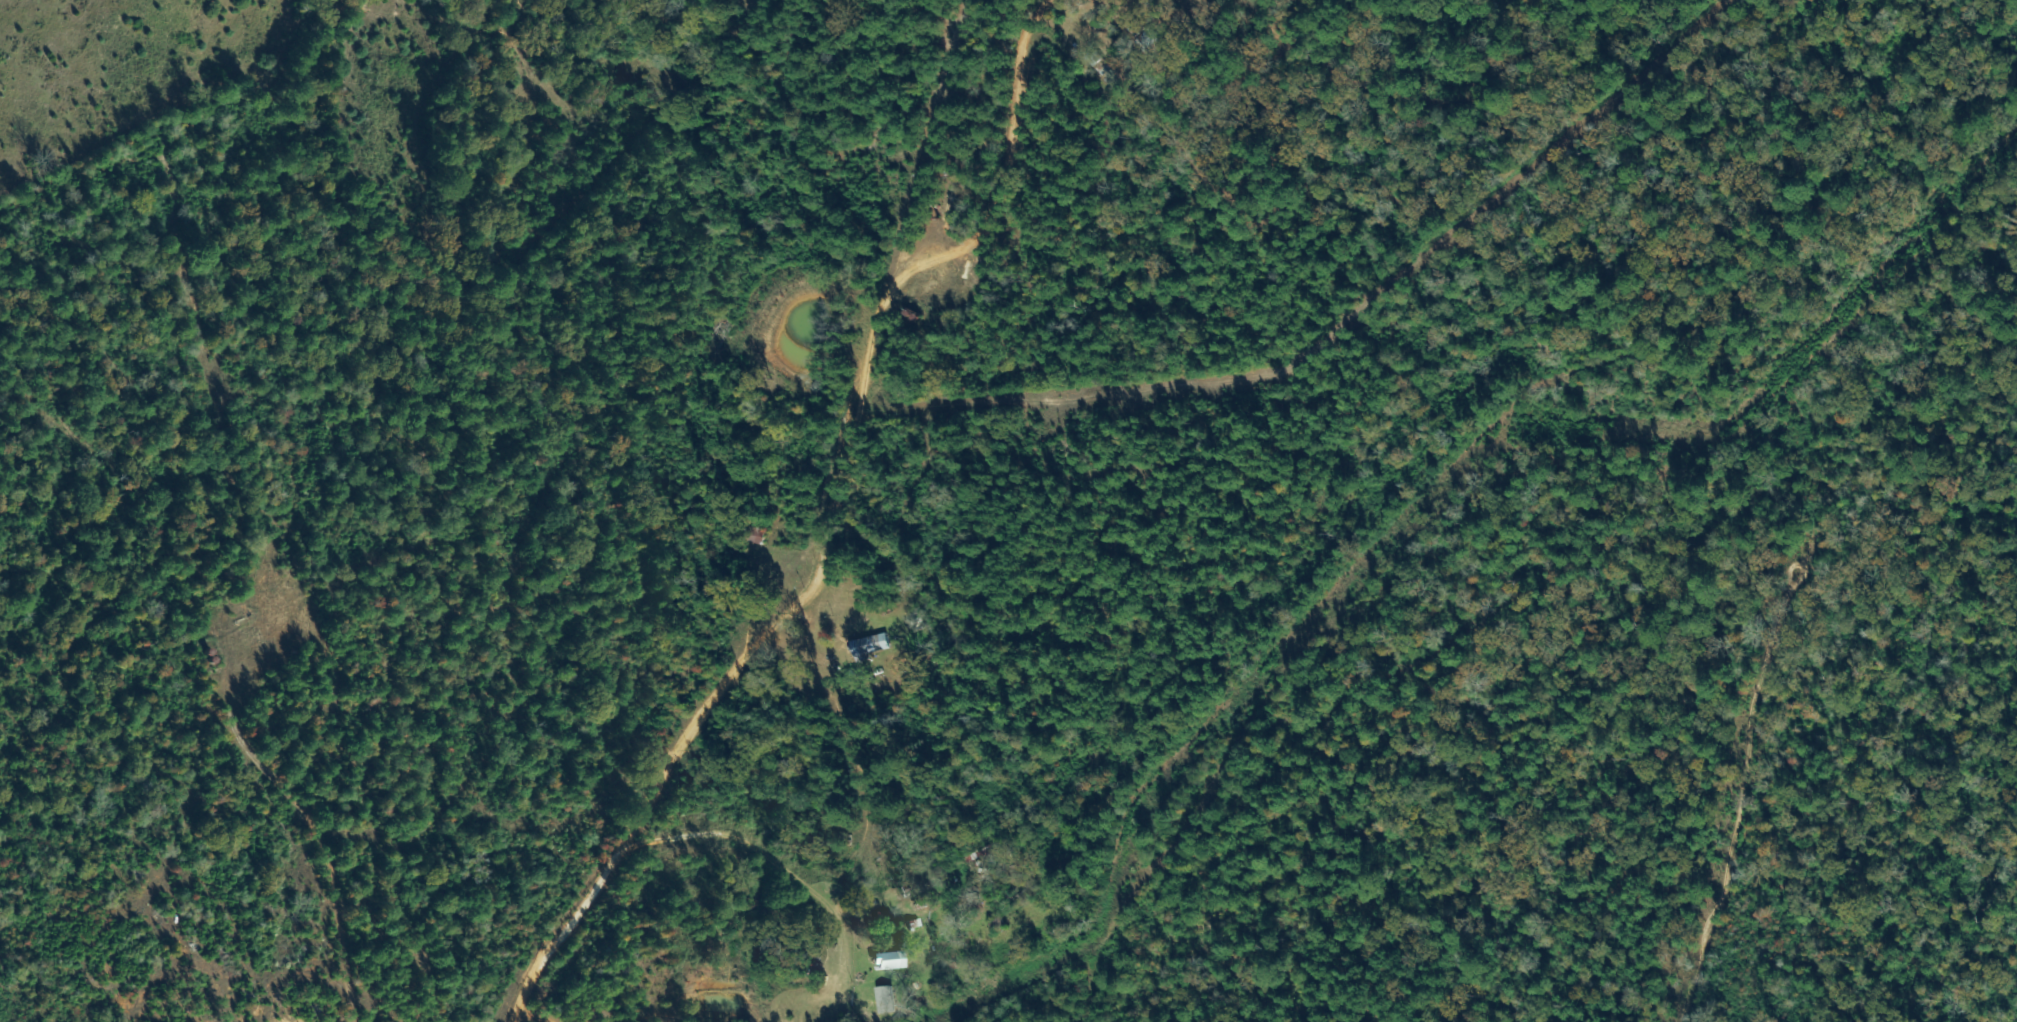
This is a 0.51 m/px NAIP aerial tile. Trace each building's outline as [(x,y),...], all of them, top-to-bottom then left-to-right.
[(858,666),(880,661),(879,655),(895,652),(891,633),(852,642),(858,666)] [(875,955),(877,972),(907,968),(905,952),(875,955)] [(878,988),(880,1014),(896,1013),(894,987),(878,988)]
